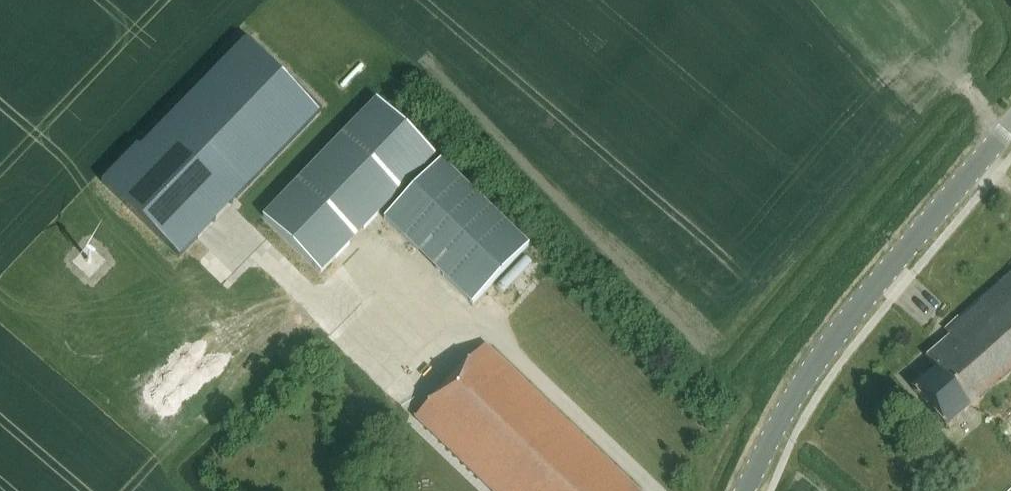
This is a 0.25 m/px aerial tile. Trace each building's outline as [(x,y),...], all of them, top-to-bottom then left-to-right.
[(163,283),(301,138),(226,67),(88,212),(163,283)] [(322,273),(437,153),(379,97),(264,218),(322,273)] [(473,305),(530,245),(441,159),(384,219),(473,305)] [(955,423),(1010,377),(1010,275),(947,328),(952,334),(927,354),(937,366),(913,386),(945,426),(955,423)] [(485,344),(414,419),(490,490),(640,490),(485,344)]
